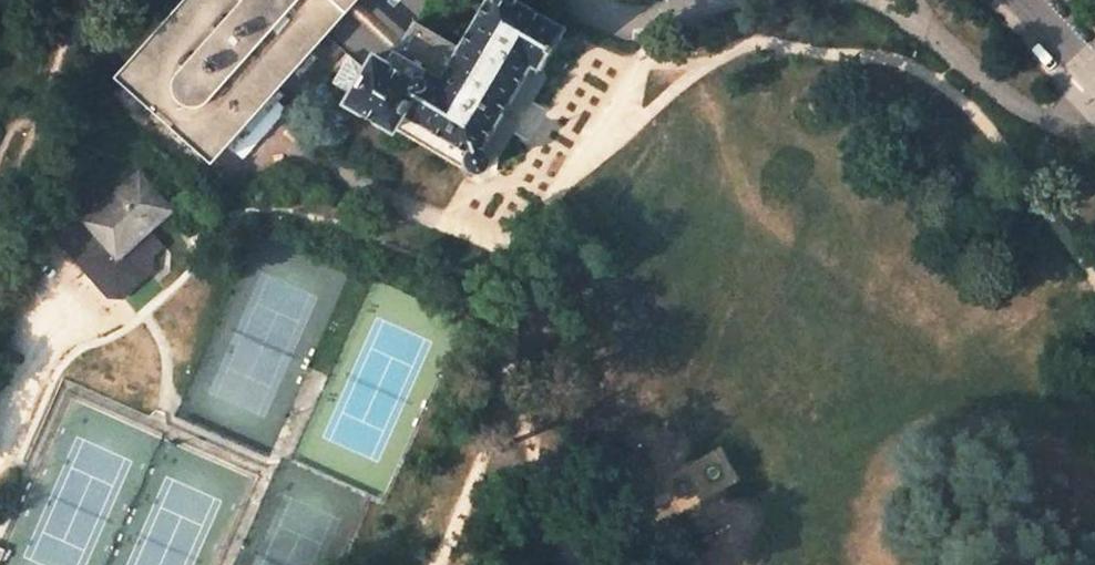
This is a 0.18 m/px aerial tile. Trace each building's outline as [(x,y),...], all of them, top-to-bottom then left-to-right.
[(327,32),(319,25),(262,89),(254,97),(245,105),(236,111),(225,116),(213,119),(202,121),(191,121),(194,117),(174,98),(171,101),(137,71),(200,0),(191,0),(127,72),(218,154),(327,32)] [(426,6),(419,0),(200,0),(137,71),(171,101),(174,98),(194,117),(191,121),(202,121),(213,119),(225,116),(236,111),(245,105),(254,97),(262,89),(319,25),(327,32),(350,55),(334,82),(352,95),(376,53),(393,62),(417,19),(419,20),(426,6)] [(347,104),(397,132),(399,130),(461,166),(469,165),(470,168),(474,171),(478,172),(482,172),(487,170),(490,167),(492,162),(492,160),(489,153),(485,150),(483,149),(533,64),(542,69),(568,24),(528,0),(488,0),(464,43),(419,20),(417,19),(393,62),(376,53),(352,95),(347,104)] [(171,209),(141,176),(130,186),(120,175),(55,233),(110,294),(121,297),(150,271),(153,257),(149,252),(161,242),(149,228),(171,209)]
